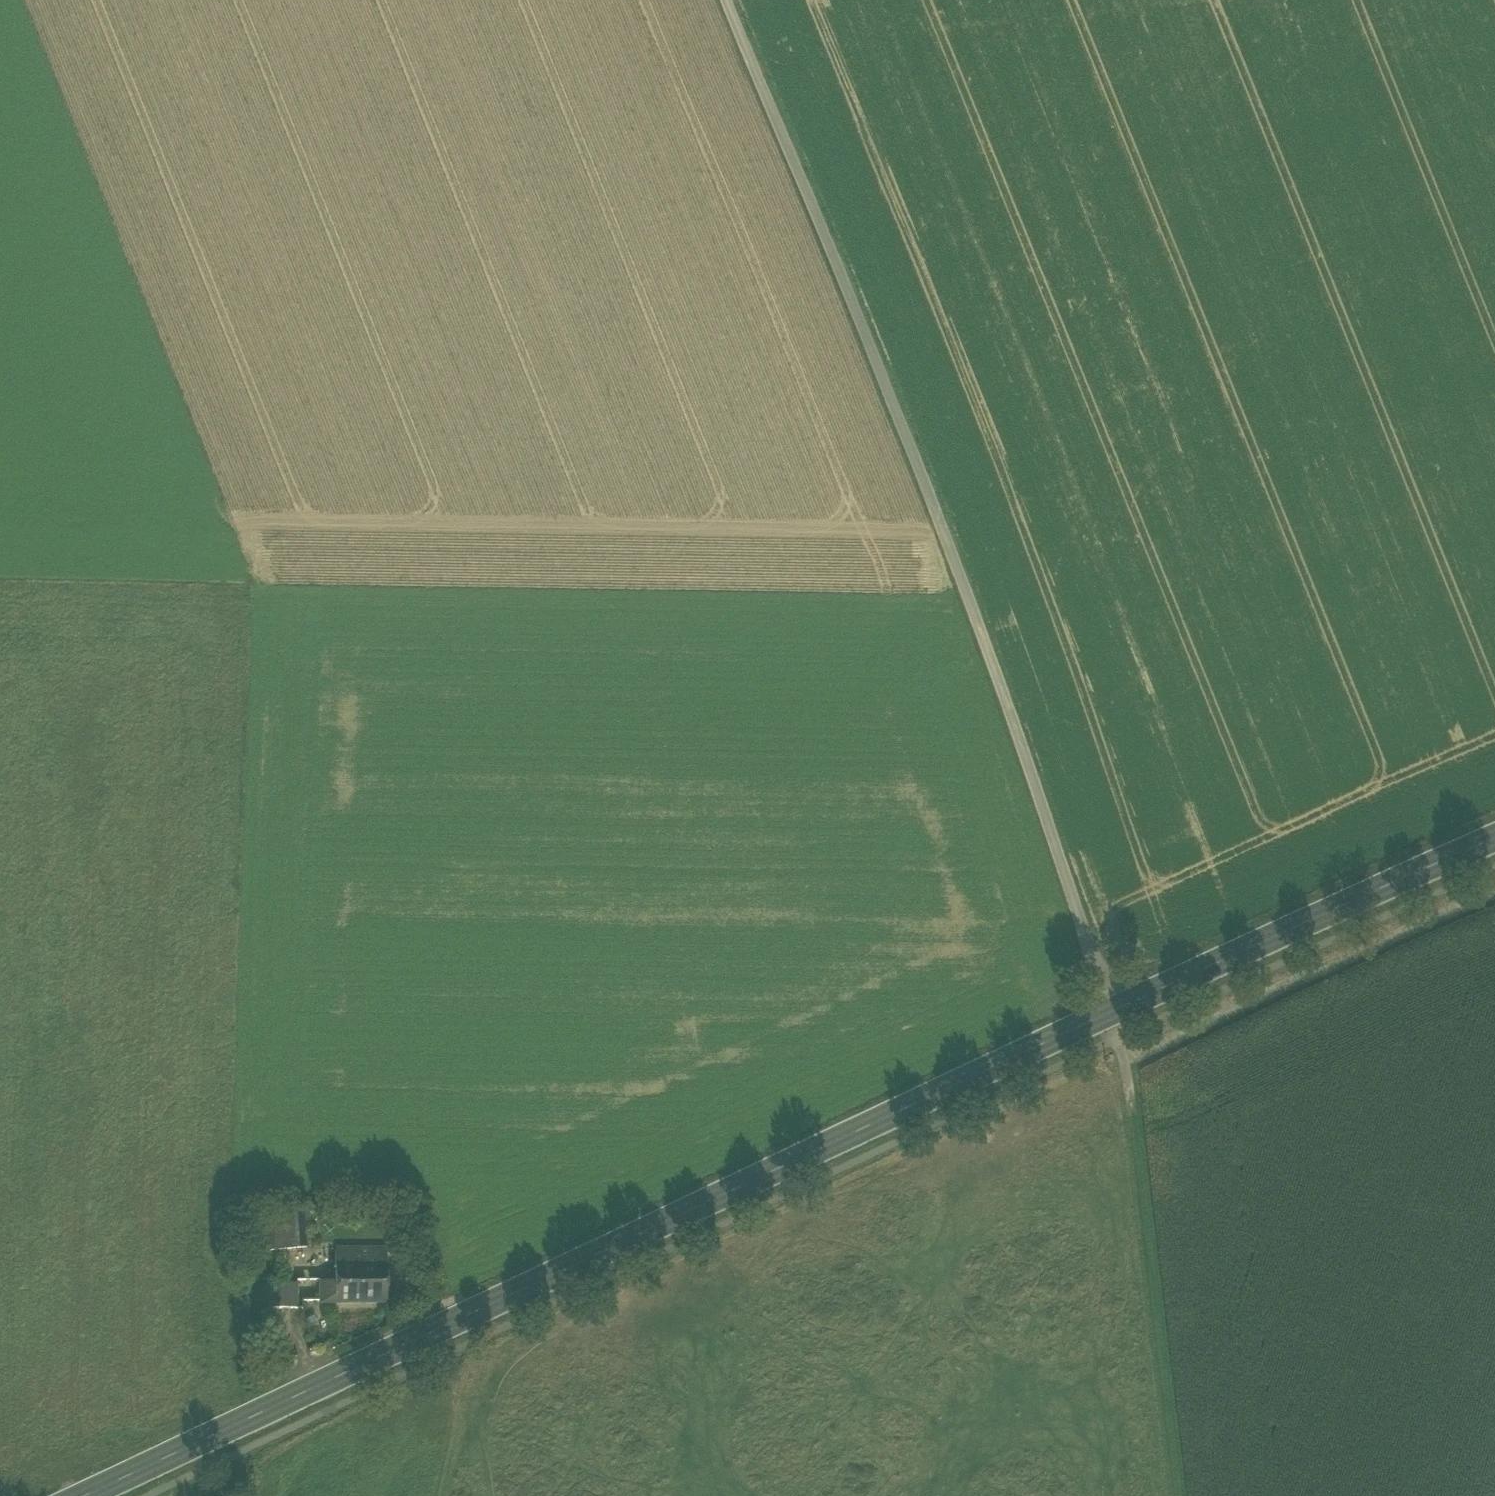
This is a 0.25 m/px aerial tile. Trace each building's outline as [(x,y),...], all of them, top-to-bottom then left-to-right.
[(252,1226),(254,1253),(303,1250),(300,1214),(276,1216),(276,1224),(252,1226)] [(336,1264),(359,1264),(359,1248),(336,1248),(336,1264)] [(370,1264),(387,1264),(387,1248),(370,1248),(370,1264)] [(321,1303),(388,1303),(387,1264),(370,1264),(359,1264),(336,1264),(336,1275),(321,1275),(321,1303)] [(260,1285),(261,1306),(295,1305),(294,1284),(260,1285)]
